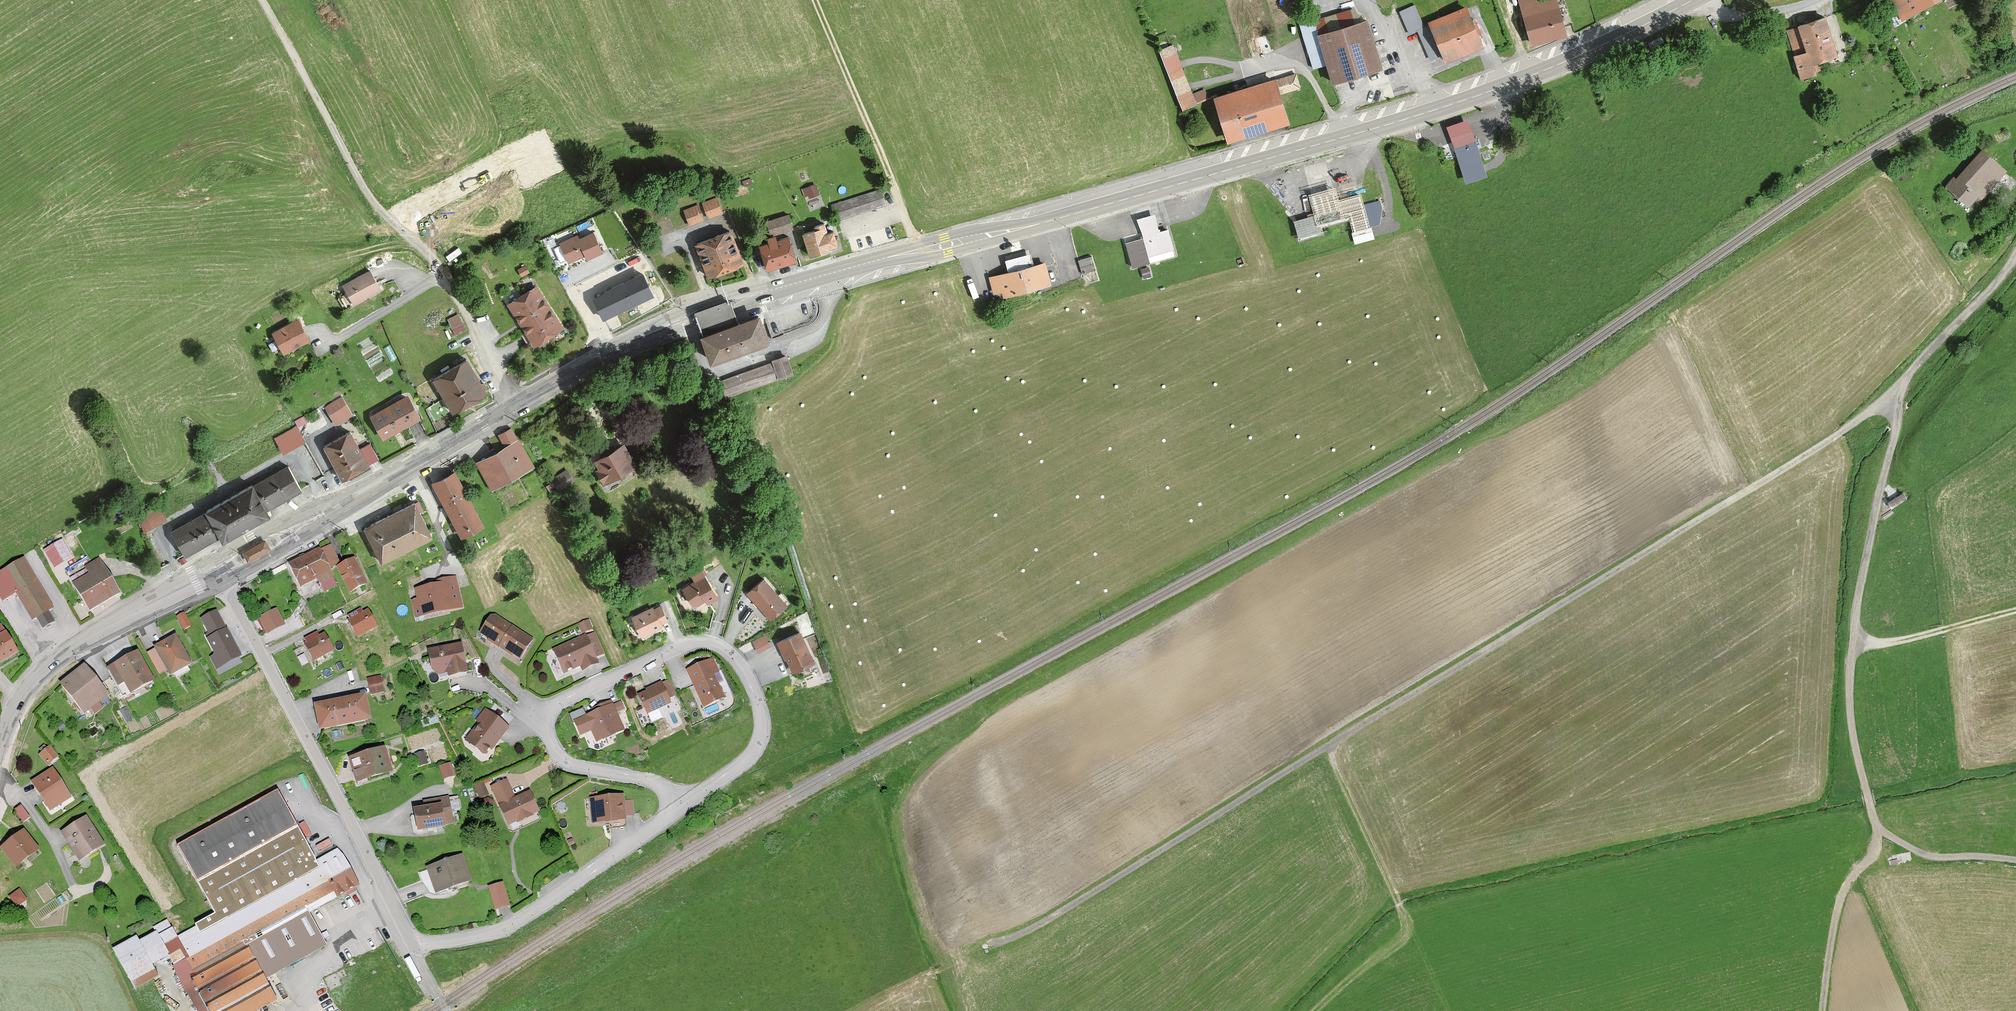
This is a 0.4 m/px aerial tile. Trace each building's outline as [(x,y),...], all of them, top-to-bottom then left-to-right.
[(1533,53),(1570,42),(1558,0),(1518,0),(1533,53)] [(1902,20),(1936,0),(1890,0),(1902,20)] [(1401,8),(1410,32),(1426,26),(1417,2),(1401,8)] [(1466,10),(1430,28),(1448,64),(1484,46),(1466,10)] [(1822,11),(1792,22),(1801,47),(1788,52),(1798,79),(1819,72),(1815,61),(1837,53),(1822,11)] [(1372,19),(1317,36),(1342,116),(1397,99),(1372,19)] [(1174,43),(1158,49),(1183,116),(1199,110),(1174,43)] [(1299,70),(1282,74),(1286,90),(1302,86),(1299,70)] [(1281,79),(1217,98),(1231,145),(1295,127),(1281,79)] [(1471,119),(1447,129),(1469,184),(1493,175),(1471,119)] [(1978,145),(1943,186),(1974,211),(2008,171),(1978,145)] [(807,196),(820,193),(818,182),(804,185),(807,196)] [(1318,218),(1296,224),(1301,239),(1361,223),(1351,186),(1312,196),(1318,218)] [(881,188),(831,204),(837,223),(887,206),(881,188)] [(702,203),(707,219),(723,215),(718,198),(702,203)] [(696,205),(682,210),(688,227),(702,222),(696,205)] [(788,211),(764,219),(771,239),(787,234),(795,231),(788,211)] [(896,215),(887,218),(890,227),(899,224),(896,215)] [(1143,238),(1126,242),(1132,268),(1177,257),(1171,230),(1161,232),(1157,215),(1138,219),(1143,238)] [(882,221),(870,225),(873,232),(884,228),(882,221)] [(813,230),(801,234),(808,257),(832,250),(831,248),(838,246),(833,231),(827,233),(824,224),(812,228),(813,230)] [(586,257),(601,250),(592,231),(578,238),(576,234),(559,242),(560,244),(553,247),(560,261),(566,258),(568,261),(584,253),(586,257)] [(731,231),(696,244),(709,280),(744,267),(731,231)] [(758,243),(768,273),(797,263),(787,234),(771,239),(758,243)] [(1008,268),(994,273),(1003,302),(1055,286),(1047,261),(1034,265),(1030,254),(1006,262),(1008,268)] [(1092,256),(1076,259),(1079,273),(1094,270),(1092,256)] [(520,276),(527,272),(524,266),(517,270),(520,276)] [(370,267),(343,281),(354,301),(380,286),(377,280),(370,267)] [(596,299),(605,317),(652,294),(643,274),(633,279),(633,281),(625,285),(624,283),(606,292),(607,293),(596,299)] [(536,286),(509,303),(535,343),(548,335),(562,326),(536,286)] [(458,313),(450,318),(458,332),(464,329),(466,328),(463,321),(465,320),(461,314),(459,315),(458,313)] [(761,314),(702,333),(714,367),(772,348),(761,314)] [(297,317),(274,330),(285,349),(307,336),(297,317)] [(391,345),(384,348),(390,362),(397,359),(391,345)] [(458,362),(434,375),(454,408),(468,400),(487,389),(485,387),(487,386),(485,383),(482,378),(480,379),(467,356),(465,358),(463,355),(456,359),(458,362)] [(773,363),(722,378),(727,395),(779,379),(781,384),(794,380),(786,355),(772,359),(773,363)] [(345,395),(327,403),(336,421),(353,413),(345,395)] [(407,396),(374,415),(384,434),(402,424),(418,415),(407,396)] [(297,427),(308,421),(305,415),(294,420),(297,427)] [(296,426),(275,438),(282,450),(304,439),(296,426)] [(518,438),(511,426),(500,432),(506,445),(487,456),(479,461),(493,486),(533,464),(519,437),(518,438)] [(328,459),(331,457),(342,476),(358,468),(368,463),(368,462),(378,456),(371,440),(359,446),(350,429),(324,443),(327,449),(324,451),(328,459)] [(606,452),(598,457),(602,465),(596,468),(602,477),(601,478),(601,479),(632,462),(622,443),(614,447),(612,444),(608,447),(604,449),(606,452)] [(207,506),(208,508),(172,528),(185,551),(208,539),(221,532),(223,537),(241,527),(242,528),(251,523),(251,522),(270,512),(266,507),(283,498),(301,488),(288,464),(253,483),(252,482),(207,506)] [(439,479),(435,481),(456,521),(464,534),(483,524),(469,497),(472,496),(470,492),(467,494),(454,470),(439,479)] [(370,523),(365,526),(381,559),(432,533),(415,500),(370,523)] [(158,502),(137,514),(143,527),(165,516),(158,502)] [(43,551),(55,571),(75,560),(63,539),(43,551)] [(269,546),(265,539),(244,550),(248,557),(269,546)] [(330,544),(320,549),(329,567),(339,562),(330,544)] [(313,552),(289,564),(300,585),(320,576),(323,580),(332,576),(333,575),(329,567),(320,549),(313,552)] [(98,556),(85,564),(86,566),(90,572),(96,568),(95,565),(97,563),(99,566),(103,564),(98,556)] [(0,571),(0,593),(3,598),(16,590),(33,617),(44,610),(51,606),(22,558),(0,571)] [(344,563),(338,566),(349,589),(365,582),(354,558),(344,563)] [(77,580),(74,582),(89,608),(105,599),(119,590),(103,564),(99,566),(97,563),(95,565),(96,568),(90,572),(77,580)] [(86,566),(73,573),(77,580),(90,572),(86,566)] [(705,573),(684,587),(693,600),(699,602),(702,600),(706,597),(709,599),(718,593),(705,573)] [(336,584),(332,576),(323,580),(319,582),(324,590),(336,584)] [(455,576),(452,577),(458,604),(461,604),(455,576)] [(425,609),(449,603),(449,606),(458,604),(452,577),(449,578),(443,579),(444,584),(438,585),(416,590),(418,599),(420,606),(425,609)] [(786,603),(764,577),(748,591),(757,602),(760,605),(761,604),(764,608),(763,608),(770,617),(786,603)] [(449,606),(449,603),(425,609),(420,606),(418,599),(413,600),(416,614),(449,606)] [(652,605),(632,614),(642,634),(654,627),(661,623),(661,621),(667,618),(660,604),(653,607),(652,605)] [(350,618),(349,619),(356,631),(357,635),(376,625),(368,609),(363,611),(361,607),(348,613),(350,618)] [(266,636),(286,627),(278,610),(258,619),(266,636)] [(184,612),(177,616),(184,627),(190,623),(184,612)] [(218,613),(205,620),(222,655),(236,648),(227,631),(218,613)] [(532,638),(494,615),(491,615),(481,631),(489,636),(494,639),(493,641),(506,650),(508,648),(512,652),(521,657),(532,638)] [(589,619),(579,623),(583,631),(592,627),(589,619)] [(7,656),(16,651),(0,624),(0,661),(7,656)] [(306,641),(305,642),(307,647),(314,658),(333,648),(324,632),(319,634),(317,630),(304,637),(306,641)] [(814,660),(801,631),(779,640),(786,656),(788,655),(790,660),(794,669),(814,660)] [(763,634),(753,639),(759,649),(769,643),(763,634)] [(156,647),(147,652),(159,673),(168,668),(171,673),(177,670),(185,665),(191,663),(176,636),(156,647)] [(585,636),(553,651),(564,673),(572,669),(575,667),(575,665),(580,663),(583,670),(598,663),(585,636)] [(438,648),(437,644),(429,646),(429,649),(433,668),(437,671),(446,669),(447,674),(450,673),(466,670),(465,666),(460,643),(438,648)] [(120,661),(107,668),(124,698),(133,693),(131,690),(151,680),(136,653),(120,661)] [(705,661),(688,669),(705,706),(725,697),(717,679),(714,673),(711,674),(705,661)] [(71,675),(62,682),(82,712),(105,693),(101,688),(104,686),(93,672),(91,674),(84,665),(71,675)] [(185,665),(177,670),(179,675),(188,670),(185,665)] [(379,675),(367,677),(369,689),(374,688),(381,687),(379,675)] [(669,680),(662,684),(668,697),(675,693),(669,680)] [(45,699),(33,711),(38,718),(54,738),(82,712),(62,682),(55,689),(53,687),(50,689),(52,691),(45,699)] [(662,684),(661,682),(656,685),(653,686),(654,688),(640,695),(648,712),(670,702),(668,697),(662,684)] [(364,695),(316,705),(317,709),(318,715),(322,715),(324,726),(366,719),(364,707),(367,706),(364,695)] [(613,705),(611,701),(602,705),(597,708),(598,711),(595,713),(588,716),(598,739),(623,728),(616,712),(613,705)] [(620,702),(613,705),(616,712),(623,709),(620,702)] [(120,711),(127,724),(134,720),(127,707),(120,711)] [(488,711),(485,708),(477,719),(480,722),(488,711)] [(569,714),(572,721),(586,715),(584,708),(569,714)] [(503,723),(488,711),(480,722),(482,722),(468,740),(483,752),(486,752),(495,739),(498,739),(508,726),(503,723)] [(41,751),(39,753),(49,764),(52,762),(50,759),(57,754),(48,744),(46,746),(44,744),(41,747),(39,749),(41,751)] [(384,748),(352,757),(356,768),(359,778),(390,769),(384,748)] [(427,750),(417,753),(420,765),(430,762),(427,750)] [(442,782),(455,779),(452,764),(439,767),(442,782)] [(43,774),(32,782),(47,805),(58,799),(60,802),(69,796),(52,769),(43,774)] [(506,780),(492,786),(502,806),(509,823),(519,818),(522,820),(528,817),(529,814),(538,810),(533,799),(529,792),(515,799),(506,780)] [(483,781),(474,785),(480,797),(489,794),(483,781)] [(114,949),(129,975),(170,953),(175,963),(172,965),(197,1010),(206,1010),(211,1008),(212,1010),(251,1010),(275,998),(263,977),(325,943),(307,910),(357,883),(338,848),(316,860),(278,791),(178,845),(214,912),(195,922),(197,925),(177,936),(167,919),(155,926),(157,931),(131,945),(129,941),(114,949)] [(618,795),(595,797),(597,819),(625,816),(625,815),(634,814),(632,799),(624,800),(623,794),(618,795)] [(431,807),(415,809),(417,817),(419,829),(444,825),(442,817),(444,817),(450,816),(447,797),(430,800),(431,807)] [(597,819),(595,797),(592,798),(594,821),(625,818),(625,816),(597,819)] [(60,802),(58,799),(47,805),(49,808),(60,802)] [(20,804),(14,809),(23,820),(29,815),(20,804)] [(541,817),(538,810),(529,814),(528,817),(522,820),(519,818),(509,823),(502,806),(498,808),(508,829),(513,829),(516,828),(541,817)] [(68,827),(66,829),(72,840),(70,841),(80,857),(102,843),(85,816),(68,827)] [(66,829),(63,831),(70,841),(72,840),(66,829)] [(18,834),(3,845),(17,861),(36,847),(23,830),(18,834)] [(461,855),(420,869),(421,873),(422,877),(432,874),(437,887),(468,876),(461,855)] [(432,874),(422,877),(427,890),(437,887),(432,874)] [(502,883),(491,885),(496,905),(507,903),(502,883)] [(19,908),(28,899),(19,888),(9,897),(19,908)] [(325,977),(328,990),(340,988),(337,974),(325,977)]
